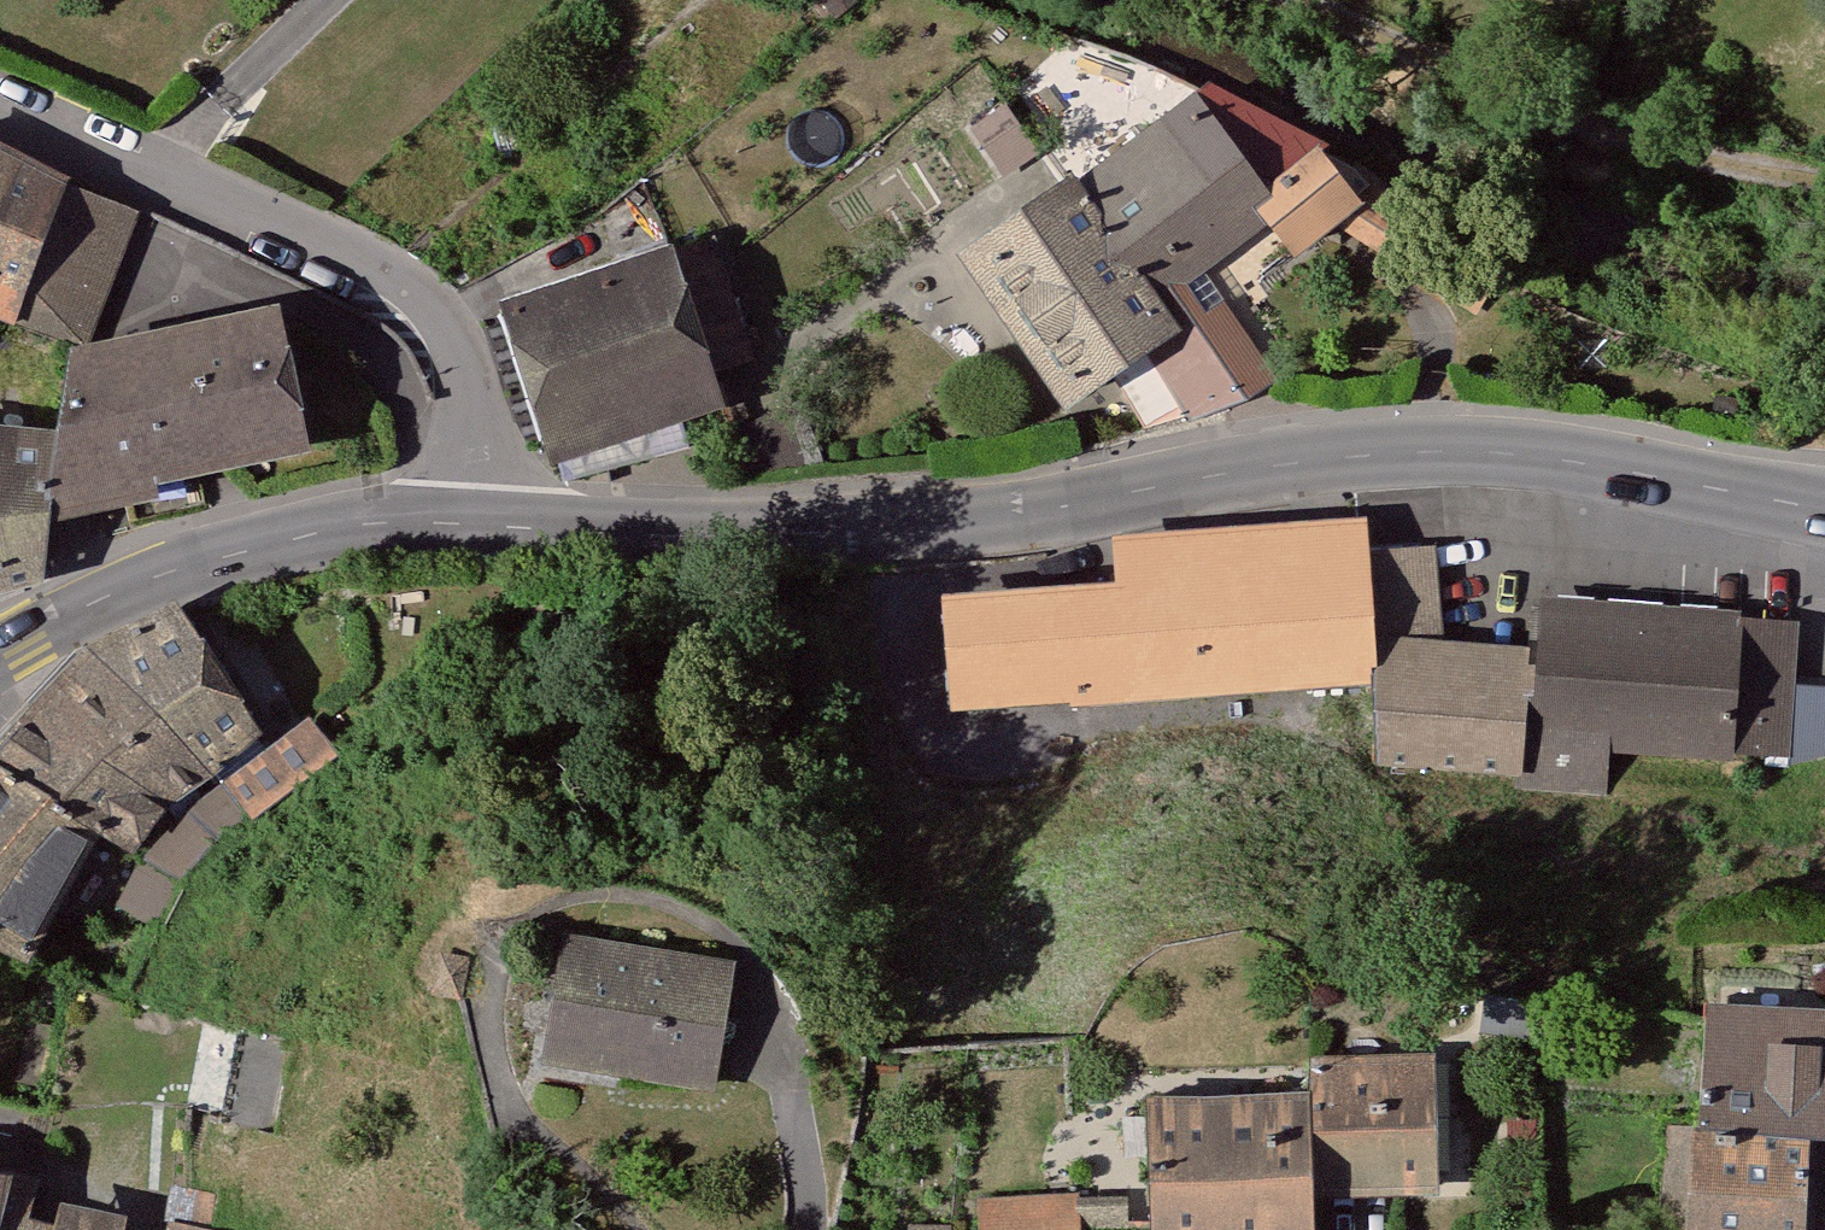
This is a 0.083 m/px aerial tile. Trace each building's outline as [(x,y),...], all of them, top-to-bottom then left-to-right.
[(1261,198),(1319,158),(1329,150),(1204,82),(1185,96),(1261,198)] [(1185,96),(1066,186),(1135,287),(1252,205),(1261,198),(1185,96)] [(63,184),(65,176),(0,144),(0,319),(9,323),(12,317),(63,184)] [(1252,205),(1265,221),(1288,253),(1352,200),(1319,158),(1261,198),(1252,205)] [(1066,186),(1061,178),(954,253),(1060,408),(1144,351),(1168,334),(1135,287),(1066,186)] [(1498,270),(1377,183),(1342,217),(1476,309),(1498,270)] [(12,317),(83,343),(133,211),(63,184),(12,317)] [(1265,221),(1252,205),(1135,287),(1168,334),(1144,351),(1193,419),(1275,381),(1198,272),(1265,221)] [(708,245),(671,258),(706,364),(741,353),(708,245)] [(706,364),(671,258),(510,310),(558,456),(719,404),(706,364)] [(307,449),(274,302),(83,343),(71,346),(60,431),(51,515),(152,498),(151,483),(307,449)] [(60,431),(0,425),(0,584),(39,575),(51,515),(60,431)] [(1368,634),(1362,549),(1360,524),(1124,541),(1125,585),(951,600),(960,701),(1370,671),(1368,634)] [(1368,634),(1437,640),(1430,543),(1362,549),(1368,634)] [(1738,618),(1738,609),(1545,596),(1541,649),(1535,730),(1534,735),(1606,740),(1606,750),(1729,758),(1729,749),(1738,618)] [(169,599),(86,642),(211,771),(259,731),(169,599)] [(1794,621),(1738,618),(1729,749),(1785,754),(1794,621)] [(1535,730),(1541,649),(1437,640),(1368,634),(1370,671),(1376,762),(1518,775),(1521,729),(1535,730)] [(0,735),(0,772),(93,831),(139,859),(169,816),(219,779),(211,771),(86,642),(0,735)] [(298,723),(219,779),(169,816),(139,859),(147,863),(179,881),(217,841),(331,762),(298,723)] [(1534,735),(1535,730),(1521,729),(1518,775),(1517,796),(1601,802),(1606,750),(1606,740),(1534,735)] [(0,772),(0,952),(21,962),(93,831),(0,772)] [(179,881),(147,863),(126,904),(157,919),(179,881)] [(733,958),(558,929),(536,1061),(713,1090),(733,958)] [(1824,1059),(1824,1001),(1703,992),(1694,1121),(1806,1130),(1820,1132),(1821,1113),(1824,1059)] [(263,1131),(283,1039),(232,1028),(214,1121),(263,1131)] [(1436,1191),(1430,1052),(1308,1055),(1310,1089),(1313,1192),(1436,1191)] [(1310,1089),(1141,1094),(1147,1229),(1313,1229),(1313,1192),(1310,1089)] [(1820,1132),(1806,1130),(1802,1229),(1824,1229),(1824,1113),(1821,1113),(1820,1132)] [(1694,1121),(1687,1121),(1679,1229),(1802,1229),(1806,1130),(1694,1121)] [(49,1223),(28,1218),(36,1179),(4,1173),(0,1189),(0,1229),(48,1229),(49,1223)] [(163,1220),(209,1229),(218,1193),(168,1180),(158,1219),(163,1220)] [(1076,1190),(973,1196),(975,1229),(1079,1229),(1079,1225),(1077,1200),(1076,1190)] [(125,1213),(56,1198),(49,1223),(48,1229),(121,1229),(125,1213)] [(1121,1200),(1077,1200),(1079,1225),(1121,1224),(1121,1200)] [(161,1229),(209,1229),(163,1220),(161,1229)] [(948,1223),(906,1221),(906,1229),(948,1229),(948,1223)]
